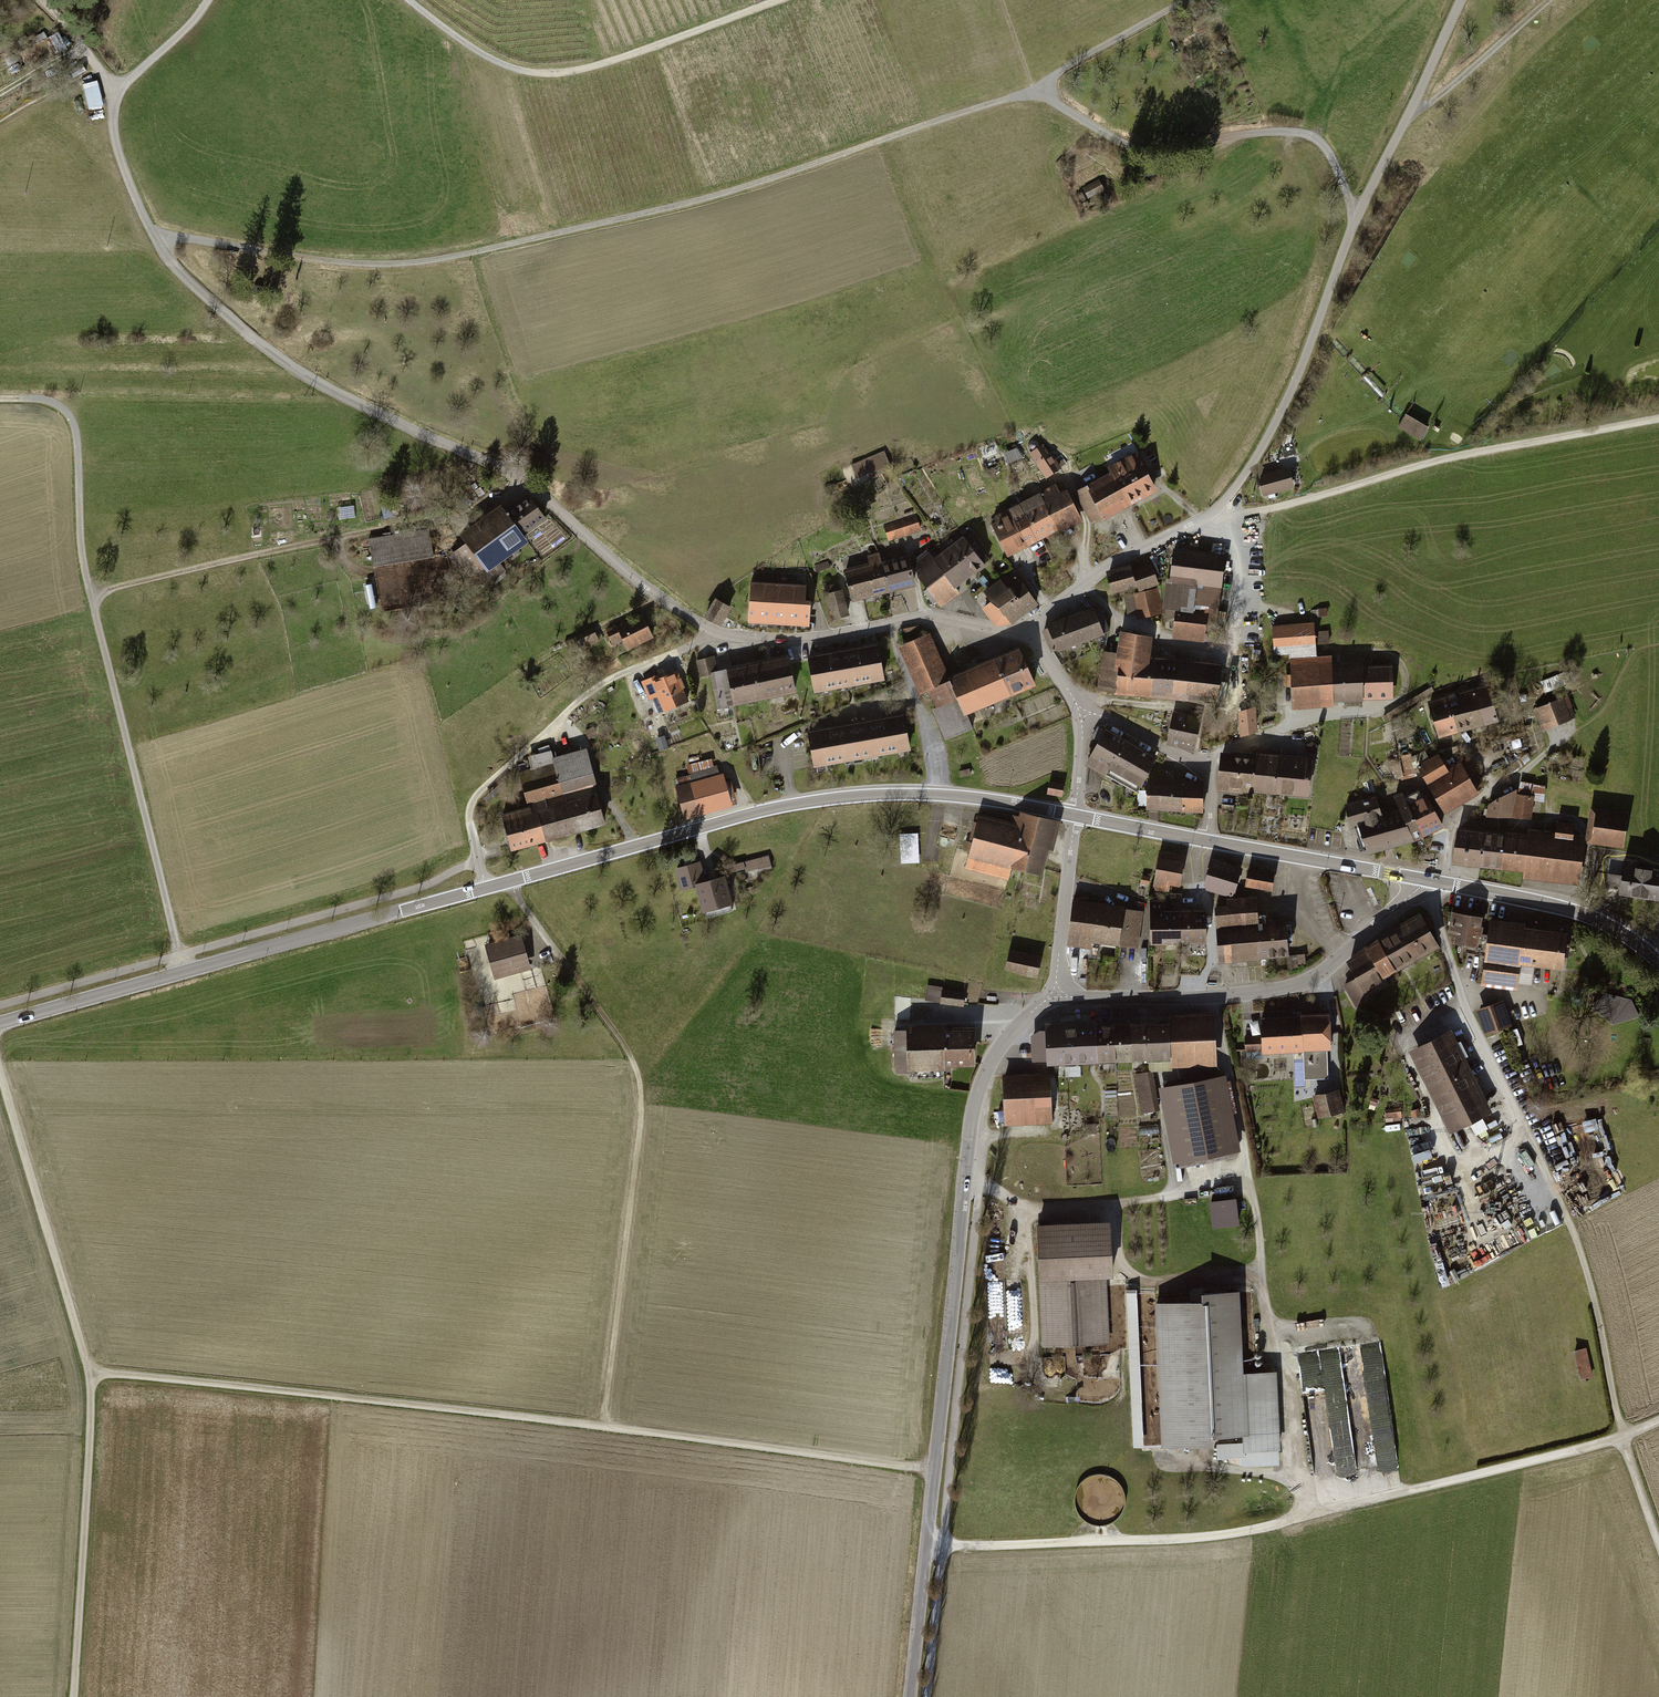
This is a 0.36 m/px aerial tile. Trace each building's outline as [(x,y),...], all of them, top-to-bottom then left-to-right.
[(44,38),(53,55),(66,48),(57,31),(44,38)] [(82,85),(89,114),(104,111),(97,81),(82,85)] [(1083,191),(1089,201),(1110,189),(1104,179),(1083,191)] [(1364,381),(1381,398),(1386,393),(1369,376),(1364,381)] [(1406,415),(1398,429),(1421,442),(1429,428),(1406,415)] [(1027,447),(1047,480),(1064,470),(1051,449),(1045,452),(1038,440),(1027,447)] [(1008,461),(1020,459),(1018,449),(1007,451),(1008,461)] [(884,452),(844,469),(851,486),(892,469),(884,452)] [(1076,494),(1094,527),(1159,493),(1138,452),(1108,468),(1111,476),(1076,494)] [(1288,469),(1262,476),(1266,494),(1292,487),(1288,469)] [(1022,504),(1040,543),(1083,523),(1064,484),(1022,504)] [(405,497),(392,500),(394,508),(407,506),(405,497)] [(525,539),(547,521),(529,497),(507,514),(501,506),(459,538),(466,546),(452,557),(471,581),(476,576),(486,589),(506,573),(502,567),(530,545),(525,539)] [(1019,532),(1027,549),(1040,543),(1022,504),(1009,510),(1019,532)] [(992,527),(999,541),(1019,532),(1009,510),(995,516),(998,524),(992,527)] [(915,517),(885,526),(889,539),(919,530),(915,517)] [(375,569),(434,560),(429,531),(370,540),(375,569)] [(1027,549),(1019,532),(999,541),(1007,558),(1027,549)] [(969,575),(989,560),(971,536),(951,551),(969,575)] [(1216,619),(1223,555),(1176,550),(1170,608),(1178,609),(1175,637),(1204,640),(1207,618),(1216,619)] [(953,587),(969,575),(951,551),(936,562),(928,553),(917,561),(922,579),(941,605),(957,593),(953,587)] [(852,600),(888,591),(881,563),(879,554),(868,556),(870,566),(845,572),(852,600)] [(908,556),(881,563),(888,591),(915,584),(908,556)] [(831,568),(829,561),(818,564),(820,570),(831,568)] [(1159,585),(1153,566),(1134,572),(1132,566),(1107,574),(1113,593),(1137,587),(1139,591),(1159,585)] [(1017,615),(1035,602),(1016,576),(1004,584),(1009,592),(1003,596),(1017,615)] [(1009,620),(1017,615),(1003,596),(1009,592),(1004,584),(1001,581),(986,592),(994,603),(987,608),(997,622),(1009,620)] [(754,585),(750,584),(748,619),(809,622),(810,601),(805,601),(806,588),(805,588),(805,585),(754,583),(754,585)] [(834,618),(848,614),(842,591),(836,592),(835,587),(826,589),(834,618)] [(1165,613),(1159,589),(1125,597),(1129,612),(1136,611),(1138,619),(1165,613)] [(729,608),(716,600),(706,617),(719,624),(729,608)] [(1100,609),(1046,630),(1056,655),(1110,634),(1100,609)] [(654,639),(642,615),(607,632),(613,645),(622,641),(627,651),(654,639)] [(1273,629),(1274,647),(1315,644),(1314,633),(1313,626),(1273,629)] [(1328,632),(1314,633),(1315,644),(1329,643),(1328,632)] [(583,649),(599,641),(595,633),(579,641),(583,649)] [(968,718),(1039,688),(1022,649),(950,679),(931,635),(901,647),(922,696),(928,694),(948,741),(974,731),(968,718)] [(1100,696),(1153,701),(1157,658),(1152,658),(1154,641),(1122,636),(1118,655),(1104,653),(1100,696)] [(1290,651),(1291,665),(1331,663),(1331,658),(1316,659),(1315,644),(1274,647),(1274,652),(1290,651)] [(876,646),(810,658),(816,690),(882,678),(876,646)] [(712,673),(717,672),(713,657),(698,660),(701,676),(712,673)] [(1225,664),(1157,658),(1153,701),(1221,707),(1225,664)] [(755,667),(762,696),(795,689),(788,660),(755,667)] [(1332,699),(1390,696),(1389,666),(1361,667),(1336,668),(1336,662),(1331,663),(1291,665),(1291,675),(1291,685),(1292,705),(1332,703),(1332,699)] [(734,702),(762,696),(755,667),(728,673),(734,702)] [(658,695),(664,710),(686,700),(682,691),(685,690),(676,669),(643,682),(649,698),(658,695)] [(734,702),(728,673),(727,670),(717,672),(712,673),(719,706),(734,702)] [(1546,689),(1565,683),(1563,677),(1544,682),(1546,689)] [(1491,687),(1451,697),(1460,734),(1513,721),(1509,705),(1496,708),(1491,687)] [(1431,690),(1384,718),(1386,722),(1433,694),(1431,690)] [(789,694),(769,699),(772,709),(791,704),(789,694)] [(1440,739),(1460,734),(1451,697),(1431,702),(1440,739)] [(1571,699),(1536,710),(1543,730),(1577,719),(1571,699)] [(1192,717),(1175,714),(1169,746),(1197,751),(1205,712),(1193,710),(1192,717)] [(1239,715),(1242,736),(1258,731),(1255,710),(1239,715)] [(808,733),(814,770),(911,752),(904,715),(808,733)] [(1155,759),(1098,727),(1092,738),(1100,743),(1088,763),(1137,791),(1155,759)] [(585,733),(589,737),(594,732),(589,728),(585,733)] [(668,747),(665,737),(656,740),(655,737),(648,740),(651,749),(658,747),(659,750),(668,747)] [(538,838),(606,820),(587,751),(555,760),(553,752),(528,758),(531,766),(519,770),(530,809),(538,838)] [(1221,794),(1256,796),(1258,755),(1223,753),(1221,794)] [(1409,754),(1399,756),(1403,775),(1413,773),(1409,754)] [(1444,813),(1480,792),(1462,763),(1448,771),(1439,756),(1431,761),(1426,754),(1413,762),(1444,813)] [(1256,796),(1282,797),(1284,757),(1258,755),(1256,796)] [(1528,755),(1506,771),(1509,775),(1531,760),(1528,755)] [(1282,797),(1313,799),(1315,759),(1284,757),(1282,797)] [(674,781),(685,820),(739,805),(733,783),(727,785),(721,767),(714,769),(712,761),(685,769),(687,777),(674,781)] [(1150,779),(1148,812),(1203,815),(1205,782),(1150,779)] [(1050,783),(1048,792),(1062,795),(1064,786),(1050,783)] [(1414,794),(1433,833),(1444,828),(1429,798),(1419,791),(1414,794)] [(1383,816),(1392,847),(1423,837),(1406,798),(1404,794),(1396,798),(1401,811),(1383,816)] [(1423,837),(1433,833),(1414,794),(1406,798),(1423,837)] [(1488,817),(1511,819),(1514,795),(1489,808),(1488,817)] [(1514,819),(1532,822),(1535,798),(1518,795),(1514,819)] [(1383,816),(1377,798),(1347,806),(1353,830),(1361,828),(1368,854),(1392,847),(1383,816)] [(510,846),(538,838),(530,809),(502,817),(510,846)] [(1598,811),(1594,846),(1626,851),(1631,816),(1598,811)] [(1011,824),(980,817),(974,843),(968,842),(965,850),(971,852),(967,867),(1008,878),(1011,866),(1041,874),(1055,821),(1022,813),(1020,819),(1013,817),(1011,824)] [(1510,835),(1504,872),(1525,875),(1524,880),(1582,888),(1589,838),(1576,836),(1577,825),(1559,822),(1558,833),(1530,829),(1529,837),(1510,835)] [(1455,865),(1484,869),(1489,832),(1460,828),(1455,865)] [(1484,869),(1504,872),(1510,835),(1489,832),(1484,869)] [(919,835),(903,835),(903,865),(919,865),(919,835)] [(1186,857),(1162,852),(1155,892),(1169,894),(1170,887),(1181,889),(1186,857)] [(767,855),(730,865),(732,873),(744,870),(745,873),(758,869),(759,873),(771,870),(767,855)] [(1620,892),(1658,898),(1658,871),(1637,867),(1638,861),(1625,859),(1620,892)] [(1243,869),(1213,861),(1205,890),(1230,897),(1233,886),(1237,888),(1243,869)] [(695,888),(703,918),(732,911),(723,875),(704,880),(699,862),(673,869),(678,892),(695,888)] [(1272,874),(1248,870),(1246,884),(1269,888),(1272,874)] [(1216,909),(1219,959),(1287,953),(1285,922),(1265,923),(1265,915),(1257,915),(1256,899),(1247,900),(1247,890),(1238,891),(1238,900),(1228,901),(1228,908),(1216,909)] [(1151,902),(1152,947),(1182,946),(1181,912),(1166,913),(1166,901),(1151,902)] [(1140,910),(1075,902),(1070,944),(1093,947),(1094,941),(1135,946),(1140,910)] [(1181,912),(1182,946),(1208,945),(1206,911),(1181,912)] [(1485,919),(1454,915),(1452,939),(1456,939),(1455,946),(1462,947),(1461,954),(1488,957),(1491,936),(1483,936),(1485,919)] [(1381,940),(1400,973),(1441,949),(1422,916),(1381,940)] [(1561,970),(1565,935),(1523,931),(1524,926),(1492,922),(1491,936),(1488,957),(1485,983),(1516,987),(1518,965),(1561,970)] [(522,936),(486,946),(496,980),(532,970),(522,936)] [(1345,989),(1356,1007),(1391,987),(1387,981),(1400,973),(1381,940),(1350,964),(1359,980),(1345,989)] [(1011,951),(1006,973),(1039,980),(1043,957),(1011,951)] [(966,1002),(967,993),(928,988),(926,997),(966,1002)] [(1610,992),(1595,1003),(1613,1027),(1642,1017),(1633,1000),(1610,992)] [(1501,1003),(1479,1010),(1486,1031),(1509,1024),(1501,1003)] [(1289,1018),(1291,1049),(1302,1049),(1301,1017),(1300,1012),(1293,1012),(1293,1018),(1289,1018)] [(1171,1024),(1172,1064),(1172,1071),(1216,1069),(1214,1014),(1170,1016),(1171,1024)] [(1301,1017),(1302,1049),(1303,1049),(1304,1079),(1328,1078),(1327,1056),(1327,1048),(1330,1048),(1329,1016),(1301,1017)] [(1263,1050),(1291,1049),(1289,1018),(1261,1019),(1262,1038),(1245,1038),(1246,1049),(1262,1048),(1263,1050)] [(1076,1067),(1118,1066),(1116,1026),(1098,1027),(1098,1022),(1074,1023),(1076,1067)] [(1076,1067),(1074,1023),(1047,1024),(1047,1029),(1041,1029),(1042,1034),(1030,1035),(1031,1069),(1076,1067)] [(1116,1026),(1118,1066),(1172,1064),(1171,1024),(1116,1026)] [(975,1069),(973,1030),(946,1031),(946,1026),(907,1028),(907,1033),(894,1033),(896,1076),(910,1075),(910,1072),(975,1069)] [(1411,1055),(1452,1136),(1493,1116),(1453,1034),(1411,1055)] [(1154,1072),(1135,1075),(1141,1115),(1160,1112),(1154,1072)] [(1225,1072),(1162,1085),(1178,1163),(1241,1151),(1225,1072)] [(1055,1126),(1051,1075),(1004,1078),(1007,1129),(1055,1126)] [(1340,1092),(1316,1098),(1322,1122),(1346,1116),(1340,1092)] [(1402,1107),(1383,1108),(1384,1119),(1402,1118),(1402,1107)] [(1231,1198),(1210,1200),(1212,1225),(1233,1223),(1231,1198)] [(1115,1223),(1036,1226),(1041,1350),(1113,1347),(1110,1282),(1117,1281),(1115,1223)] [(1137,1289),(1126,1289),(1133,1447),(1144,1447),(1137,1289)] [(1201,1310),(1165,1311),(1169,1436),(1213,1434),(1213,1426),(1236,1425),(1237,1443),(1268,1442),(1266,1373),(1238,1374),(1236,1302),(1201,1303),(1201,1310)] [(1357,1469),(1398,1464),(1383,1342),(1300,1352),(1315,1475),(1337,1472),(1332,1428),(1352,1426),(1357,1469)] [(1585,1348),(1575,1351),(1581,1378),(1591,1376),(1585,1348)]
